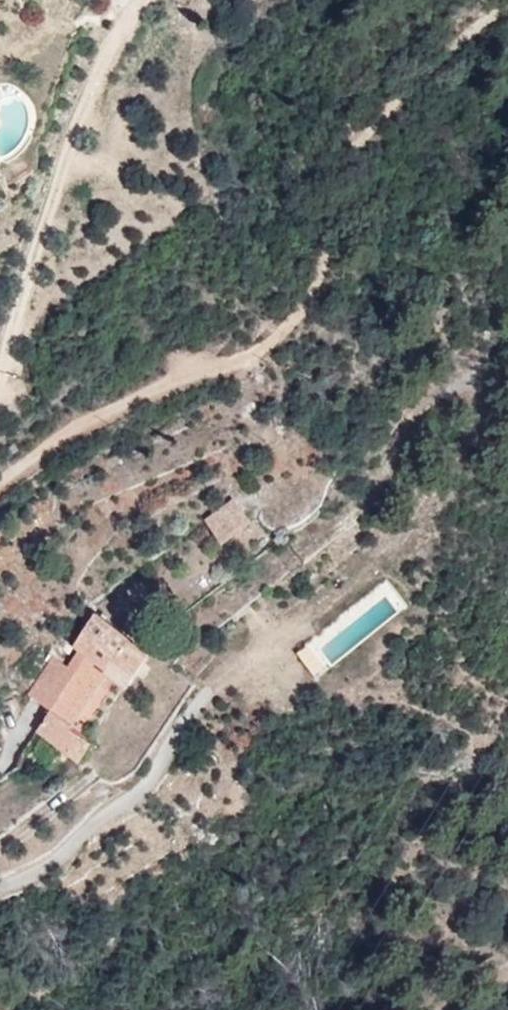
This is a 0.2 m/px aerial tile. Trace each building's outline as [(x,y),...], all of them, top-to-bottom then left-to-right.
[(22,102),(0,104),(0,149),(25,147),(22,102)] [(251,521),(233,500),(208,519),(225,541),(251,521)] [(76,672),(51,709),(73,724),(108,671),(130,686),(151,653),(97,614),(78,644),(82,648),(90,652),(76,672)] [(297,657),(317,676),(327,665),(307,646),(297,657)] [(68,667),(76,672),(90,652),(82,648),(68,667)] [(30,693),(51,709),(76,672),(68,667),(54,659),(30,693)] [(51,709),(38,730),(83,759),(93,742),(71,728),(73,724),(51,709)] [(11,1007),(0,998),(0,1009),(8,1009),(11,1007)]
